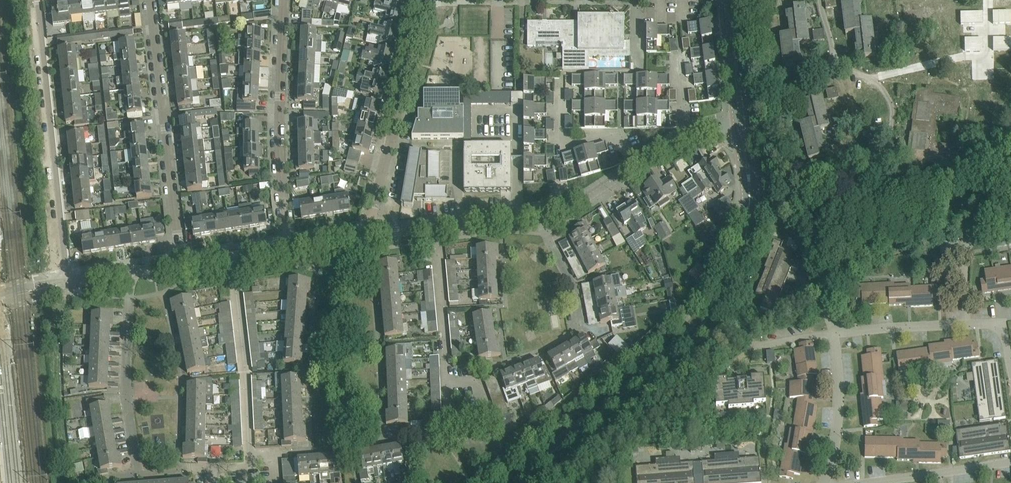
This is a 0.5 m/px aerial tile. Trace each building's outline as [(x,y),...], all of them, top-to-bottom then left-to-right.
[(93,0),(81,2),(83,16),(83,23),(95,22),(94,15),(93,0)] [(107,19),(105,0),(94,0),(93,0),(94,15),(106,13),(107,19)] [(107,19),(119,17),(117,0),(105,0),(107,19)] [(121,17),(131,16),(130,11),(129,0),(117,0),(119,17),(121,17)] [(306,10),(313,11),(313,6),(314,2),(314,0),(308,0),(306,10)] [(325,6),(331,8),(330,11),(336,12),(339,0),(326,0),(326,2),(325,6)] [(336,12),(338,6),(350,9),(353,0),(339,0),(336,12)] [(383,3),(372,0),(370,6),(372,6),(375,7),(403,14),(406,4),(392,0),(383,0),(383,3)] [(869,17),(856,19),(854,0),(825,0),(826,8),(837,7),(839,32),(850,31),(853,57),(872,55),(869,17)] [(71,24),(71,18),(69,3),(64,4),(63,2),(58,2),(57,5),(57,11),(51,11),(53,26),(71,24)] [(81,2),(69,3),(71,18),(83,16),(81,2)] [(372,6),(370,6),(369,5),(368,11),(373,12),(381,14),(380,19),(401,24),(403,14),(375,7),(372,6)] [(797,42),(824,40),(824,29),(810,30),(808,5),(789,6),(791,35),(782,35),(784,63),(798,62),(797,42)] [(1008,5),(983,6),(984,46),(1009,46),(1008,5)] [(253,14),(254,20),(271,18),(271,16),(270,12),(259,13),(253,14)] [(563,43),(563,46),(563,71),(589,71),(589,57),(630,58),(630,42),(624,42),(624,16),(578,16),(578,22),(574,22),(574,36),(563,36),(563,41),(563,43)] [(217,18),(218,25),(230,23),(229,17),(217,18)] [(206,20),(207,26),(218,25),(217,18),(206,20)] [(182,29),(181,21),(169,23),(170,31),(182,29)] [(687,24),(688,34),(701,33),(703,48),(713,47),(710,21),(687,24)] [(379,22),(378,27),(370,25),(361,23),(360,28),(397,38),(400,28),(385,24),(379,22)] [(536,46),(536,43),(563,43),(563,41),(563,36),(574,36),(574,22),(528,22),(528,46),(536,46)] [(264,38),(264,31),(261,31),(261,30),(257,30),(257,23),(245,24),(246,30),(246,36),(239,36),(238,41),(261,43),(261,38),(264,38)] [(223,41),(223,34),(227,33),(226,26),(216,28),(217,42),(223,41)] [(346,36),(346,39),(350,40),(353,40),(357,28),(350,26),(349,26),(348,28),(346,36)] [(646,26),(646,53),(657,53),(657,36),(669,36),(669,26),(646,26)] [(121,37),(134,36),(133,28),(120,29),(121,37)] [(360,28),(360,29),(369,31),(366,42),(378,46),(379,44),(395,48),(397,38),(360,28)] [(121,37),(120,29),(108,31),(109,39),(121,37)] [(316,29),(311,29),(301,29),(301,41),(322,42),(322,37),(316,36),(316,29)] [(97,40),(109,39),(108,31),(96,32),(97,40)] [(96,32),(84,33),(85,42),(97,40),(96,32)] [(338,32),(335,43),(336,43),(341,44),(344,33),(338,32)] [(72,35),(73,43),(85,42),(84,33),(72,35)] [(192,45),(191,39),(186,39),(185,33),(170,35),(172,47),(192,45)] [(58,45),(73,43),(72,35),(57,37),(58,45)] [(119,42),(113,43),(114,55),(135,53),(134,41),(124,42),(119,42)] [(261,43),(238,41),(238,47),(245,48),(245,54),(260,54),(261,43)] [(300,53),(321,54),(322,42),(301,41),(300,53)] [(172,47),(173,59),(188,57),(187,46),(192,45),(172,47)] [(364,50),(362,55),(391,62),(394,52),(384,49),(379,48),(369,45),(368,51),(364,50)] [(60,62),(76,60),(82,59),(81,46),(58,49),(60,62)] [(690,50),(691,60),(704,58),(706,74),(693,75),(693,76),(716,73),(713,47),(703,48),(690,50)] [(90,58),(97,58),(96,50),(89,51),(90,58)] [(350,52),(348,51),(343,50),(342,54),(343,54),(341,61),(348,63),(351,52),(350,52)] [(122,67),(137,65),(135,53),(114,55),(114,61),(121,61),(122,67)] [(239,53),(239,65),(260,66),(260,54),(245,54),(239,53)] [(321,54),(300,53),(300,65),(314,66),(315,54),(321,54)] [(362,55),(361,60),(369,62),(368,67),(374,68),(379,69),(389,72),(391,62),(362,55)] [(173,59),(174,71),(189,69),(188,57),(173,59)] [(61,74),(75,72),(77,72),(76,60),(60,62),(61,74)] [(338,68),(337,74),(344,76),(344,75),(347,64),(340,62),(340,63),(340,62),(338,68)] [(226,65),(220,66),(221,75),(228,74),(228,64),(226,65)] [(137,65),(122,67),(123,78),(116,78),(116,79),(138,77),(137,65)] [(260,66),(239,65),(239,66),(245,66),(244,78),(259,79),(260,66)] [(299,77),(314,78),(314,66),(300,65),(299,77)] [(174,71),(176,83),(196,81),(198,80),(197,68),(189,69),(174,71)] [(99,70),(89,71),(90,78),(85,78),(85,83),(92,82),(92,83),(100,82),(99,70)] [(77,72),(75,72),(61,74),(62,86),(78,84),(77,72)] [(357,79),(385,86),(386,82),(388,82),(389,77),(388,77),(388,76),(373,72),(372,76),(358,73),(357,79)] [(709,100),(719,99),(716,73),(693,76),(694,86),(707,84),(709,100)] [(572,76),(572,86),(585,86),(585,102),(572,102),(595,102),(595,76),(572,76)] [(618,86),(618,76),(595,76),(595,102),(618,102),(605,102),(605,86),(618,86)] [(624,102),(647,102),(647,76),(624,76),(624,86),(637,86),(637,102),(624,102)] [(669,86),(669,76),(647,76),(647,102),(669,102),(657,102),(657,86),(669,86)] [(138,77),(116,79),(117,85),(124,85),(125,90),(139,89),(138,77)] [(314,78),(299,77),(296,77),(296,85),(299,85),(299,89),(313,90),(320,90),(320,84),(313,84),(314,78)] [(238,89),(238,90),(259,91),(259,79),(244,78),(244,90),(238,89)] [(357,79),(355,84),(362,86),(360,92),(368,94),(368,91),(374,93),(383,95),(385,86),(357,79)] [(524,93),(524,105),(547,105),(534,105),(534,89),(547,89),(547,83),(547,79),(523,79),(524,93)] [(222,80),(222,89),(222,90),(229,89),(232,89),(231,80),(228,80),(222,80)] [(196,81),(176,83),(177,95),(198,92),(196,81)] [(92,83),(94,92),(101,91),(100,82),(92,83)] [(78,84),(62,86),(64,98),(80,96),(78,84)] [(924,89),(917,88),(911,129),(912,129),(908,158),(923,160),(923,159),(927,159),(928,151),(937,152),(937,156),(948,157),(949,145),(935,143),(939,117),(957,120),(960,97),(933,93),(934,87),(925,86),(924,89)] [(337,107),(338,107),(338,98),(341,98),(346,99),(348,91),(334,88),(332,97),(332,107),(337,107)] [(827,90),(829,99),(838,97),(835,88),(827,90)] [(139,89),(125,90),(125,96),(119,96),(120,103),(141,101),(139,89)] [(316,110),(316,102),(313,102),(313,90),(299,89),(298,93),(295,93),(295,101),(304,102),(304,110),(316,110)] [(259,91),(238,90),(237,102),(258,103),(259,91)] [(687,91),(689,103),(698,102),(696,90),(687,91)] [(177,95),(178,107),(193,105),(192,99),(199,98),(199,92),(198,92),(177,95)] [(464,108),(460,108),(460,93),(424,93),(424,112),(418,112),(418,122),(416,122),(412,139),(464,139),(464,108)] [(464,139),(464,150),(464,192),(511,192),(511,182),(511,159),(511,146),(471,146),(471,105),(524,105),(524,93),(511,93),(474,93),(464,93),(464,108),(464,139)] [(797,122),(804,159),(824,156),(819,128),(827,127),(820,93),(803,97),(807,120),(797,122)] [(87,108),(86,102),(80,102),(80,96),(64,98),(65,111),(87,108)] [(354,104),(352,111),(356,112),(361,113),(378,117),(381,105),(371,103),(364,101),(359,100),(357,105),(354,104)] [(126,102),(120,103),(120,109),(127,108),(128,114),(142,113),(141,101),(126,102)] [(585,128),(595,128),(595,102),(572,102),(572,112),(585,112),(585,128)] [(618,112),(618,102),(595,102),(595,128),(605,128),(605,112),(618,112)] [(624,102),(624,112),(637,112),(637,128),(647,128),(647,102),(624,102)] [(669,102),(647,102),(647,128),(657,128),(657,112),(670,112),(669,102)] [(547,131),(534,131),(534,115),(547,115),(547,105),(524,105),(524,131),(547,131)] [(87,108),(65,111),(66,123),(75,122),(75,126),(74,126),(74,127),(89,125),(88,125),(87,108)] [(107,109),(106,109),(107,121),(118,120),(117,113),(112,113),(112,108),(107,109)] [(195,118),(217,116),(217,110),(194,112),(185,113),(185,118),(180,119),(177,120),(177,127),(180,126),(181,131),(202,129),(202,128),(201,129),(200,124),(195,125),(195,118)] [(316,112),(304,113),(304,121),(308,121),(313,121),(316,121),(316,112)] [(378,117),(361,113),(358,125),(375,129),(378,117)] [(220,114),(221,122),(235,122),(235,114),(220,114)] [(243,136),(244,136),(259,135),(258,131),(261,131),(261,123),(253,123),(253,114),(243,115),(243,129),(237,129),(237,136),(243,136)] [(298,121),(298,133),(313,133),(313,121),(308,121),(304,121),(298,121)] [(143,125),(130,126),(128,126),(129,132),(124,133),(125,139),(130,139),(145,137),(143,125)] [(350,136),(355,137),(372,141),(375,129),(358,125),(355,137),(350,135),(350,136)] [(105,126),(97,127),(99,144),(102,144),(106,143),(105,126)] [(73,129),(73,134),(67,135),(69,147),(92,145),(92,144),(85,145),(84,133),(84,128),(73,129)] [(202,129),(181,131),(182,143),(203,141),(202,129)] [(547,131),(524,131),(524,157),(534,157),(534,141),(547,141),(547,131)] [(313,133),(298,133),(299,145),(314,145),(321,145),(321,133),(318,133),(313,133)] [(259,135),(244,136),(244,148),(259,147),(259,135)] [(350,136),(348,141),(353,143),(352,149),(362,151),(369,153),(372,141),(355,137),(350,136)] [(145,137),(130,139),(131,150),(146,149),(145,137)] [(120,140),(109,141),(110,148),(116,147),(120,143),(120,140)] [(203,141),(182,143),(184,155),(204,152),(204,146),(203,141)] [(605,142),(583,148),(591,174),(601,171),(596,155),(608,152),(605,142)] [(92,157),(93,157),(92,145),(69,147),(70,160),(92,157)] [(314,145),(299,145),(299,157),(314,157),(314,145)] [(259,159),(259,155),(262,155),(262,147),(259,147),(244,148),(244,159),(259,159)] [(350,148),(348,155),(360,158),(362,151),(352,149),(350,148)] [(591,174),(583,148),(562,155),(564,165),(577,161),(581,177),(591,174)] [(146,149),(131,150),(132,162),(128,163),(134,162),(148,161),(147,157),(150,156),(149,149),(146,149)] [(411,150),(401,206),(402,207),(402,206),(404,206),(404,207),(413,208),(414,198),(426,198),(426,200),(424,200),(424,201),(454,201),(454,200),(447,200),(447,198),(447,190),(437,190),(437,182),(439,182),(439,183),(439,155),(439,156),(437,156),(437,155),(428,155),(421,155),(422,152),(413,151),(413,152),(411,151),(411,150)] [(206,164),(204,152),(184,155),(185,167),(206,164)] [(348,155),(347,161),(359,164),(360,158),(348,155)] [(71,172),(88,170),(94,169),(93,169),(92,157),(70,160),(71,172)] [(296,170),(314,169),(314,163),(319,163),(319,157),(314,157),(299,157),(299,162),(296,162),(296,170)] [(524,183),(534,183),(534,167),(547,167),(547,157),(534,157),(524,157),(524,159),(524,183)] [(720,172),(718,168),(719,166),(714,158),(708,162),(706,160),(699,165),(703,171),(699,174),(699,175),(693,179),(693,178),(682,186),(688,196),(690,195),(695,192),(699,189),(698,187),(720,172)] [(249,177),(259,176),(259,159),(244,159),(244,172),(249,172),(249,177)] [(148,161),(134,162),(128,163),(129,169),(133,168),(134,174),(149,173),(148,161)] [(232,161),(225,161),(227,172),(234,172),(232,161)] [(347,161),(347,162),(346,166),(357,169),(359,164),(347,161)] [(206,164),(185,167),(186,179),(207,176),(206,164)] [(94,169),(88,170),(71,172),(73,184),(89,182),(95,181),(94,169)] [(723,175),(720,172),(698,187),(699,189),(695,192),(698,197),(709,189),(709,190),(714,187),(718,194),(726,189),(724,186),(730,182),(725,174),(723,175)] [(150,185),(149,173),(134,174),(135,187),(150,185)] [(208,182),(207,176),(186,179),(188,191),(202,189),(202,183),(208,182)] [(299,178),(296,179),(297,189),(309,187),(307,177),(299,178)] [(332,177),(320,179),(321,185),(329,184),(330,185),(334,184),(333,183),(332,177)] [(646,189),(643,191),(647,198),(651,196),(657,205),(659,208),(669,201),(667,198),(668,197),(667,196),(676,190),(674,186),(669,178),(660,184),(657,179),(645,186),(646,189)] [(360,179),(358,187),(365,189),(368,181),(360,179)] [(110,180),(103,180),(105,193),(112,192),(110,180)] [(73,184),(74,196),(90,194),(89,182),(73,184)] [(125,193),(136,192),(137,198),(152,197),(150,185),(135,187),(124,188),(125,193)] [(336,197),(338,214),(351,212),(349,202),(355,201),(357,195),(342,191),(335,192),(336,197)] [(199,193),(201,205),(207,204),(205,192),(199,193)] [(199,193),(191,195),(193,206),(196,205),(197,215),(202,214),(201,205),(199,193)] [(74,196),(75,208),(91,207),(90,194),(74,196)] [(688,196),(679,202),(688,216),(699,209),(690,195),(688,196)] [(719,202),(725,210),(732,205),(727,196),(719,202)] [(336,197),(323,199),(326,216),(338,214),(336,197)] [(311,201),(314,218),(326,216),(323,199),(311,201)] [(311,201),(299,203),(302,219),(314,218),(311,201)] [(641,214),(633,201),(625,207),(641,231),(646,228),(643,224),(646,223),(643,216),(642,213),(641,214)] [(129,210),(138,209),(137,202),(128,203),(129,210)] [(251,204),(239,206),(239,212),(242,229),(254,227),(252,211),(251,204)] [(644,236),(641,231),(625,207),(616,212),(624,225),(627,223),(635,235),(626,240),(634,253),(647,244),(644,236)] [(115,219),(113,209),(106,209),(107,220),(115,219)] [(252,211),(254,227),(267,225),(264,209),(252,211)] [(227,210),(215,212),(215,216),(218,233),(230,231),(228,214),(227,210)] [(696,210),(688,216),(696,227),(704,222),(696,210)] [(90,217),(89,211),(76,212),(77,222),(90,221),(90,217)] [(230,231),(242,229),(239,212),(228,214),(230,231)] [(191,218),(183,219),(184,221),(185,230),(192,229),(193,237),(206,235),(202,214),(197,215),(198,219),(191,220),(191,218)] [(203,214),(202,214),(206,235),(218,233),(215,216),(203,218),(203,214)] [(610,218),(603,222),(607,230),(615,226),(610,218)] [(153,219),(140,221),(141,228),(144,244),(157,242),(156,236),(154,226),(153,221),(153,219)] [(154,221),(153,221),(154,226),(156,236),(164,235),(163,225),(160,225),(160,220),(154,221)] [(590,239),(586,230),(588,229),(585,222),(571,230),(574,236),(558,244),(560,247),(571,242),(574,247),(590,239)] [(662,241),(671,235),(668,229),(664,222),(654,227),(658,234),(662,241)] [(607,230),(612,239),(620,234),(615,226),(607,230)] [(144,244),(141,228),(129,230),(132,246),(144,244)] [(92,230),(81,232),(82,237),(81,238),(83,254),(95,252),(93,236),(92,230)] [(132,246),(129,230),(117,232),(120,248),(132,246)] [(120,248),(117,232),(105,234),(108,250),(120,248)] [(105,234),(94,236),(93,236),(95,252),(108,250),(105,234)] [(989,237),(990,247),(1010,244),(1010,234),(989,237)] [(565,256),(576,251),(578,256),(579,257),(595,248),(590,239),(574,247),(563,253),(565,256)] [(783,244),(774,241),(771,247),(774,247),(772,252),(771,251),(764,268),(766,269),(756,293),(765,296),(760,308),(773,313),(791,268),(797,270),(801,263),(794,260),(793,261),(789,260),(792,252),(786,249),(785,250),(781,248),(783,244)] [(483,242),(473,243),(473,249),(472,249),(472,254),(471,254),(463,254),(464,260),(471,260),(471,259),(477,259),(477,260),(496,259),(499,259),(498,246),(483,247),(483,242)] [(960,242),(940,242),(940,247),(941,254),(946,254),(954,254),(960,254),(960,242)] [(595,248),(579,257),(578,256),(568,262),(570,265),(580,260),(583,265),(584,266),(600,257),(595,248)] [(390,262),(375,264),(376,273),(376,276),(379,276),(398,274),(398,271),(397,269),(397,262),(400,261),(399,256),(390,257),(390,262)] [(600,257),(584,266),(583,265),(573,271),(574,274),(585,269),(588,275),(605,266),(600,257)] [(496,259),(477,260),(477,270),(496,269),(496,259)] [(689,276),(696,281),(705,269),(698,264),(689,276)] [(980,280),(981,284),(982,294),(993,292),(999,291),(998,289),(1010,287),(1010,266),(993,269),(984,270),(985,280),(980,280)] [(497,279),(496,269),(477,270),(478,280),(497,279)] [(432,271),(423,272),(424,279),(428,278),(433,278),(432,271)] [(310,293),(311,281),(296,280),(296,275),(287,274),(286,279),(289,280),(288,292),(307,293),(310,293)] [(398,274),(379,276),(380,286),(399,284),(405,283),(405,280),(398,280),(398,274)] [(612,279),(581,285),(582,289),(594,287),(595,293),(593,293),(593,294),(614,290),(621,288),(619,275),(611,276),(612,279)] [(497,289),(497,279),(478,280),(479,290),(497,289)] [(666,290),(673,289),(671,280),(664,282),(666,290)] [(457,281),(447,282),(448,289),(453,289),(457,289),(457,281)] [(400,294),(399,284),(380,286),(381,296),(400,294)] [(429,284),(424,285),(425,292),(434,291),(433,284),(429,284)] [(933,306),(932,296),(938,295),(937,286),(910,287),(910,285),(888,286),(888,284),(855,285),(856,295),(861,294),(862,305),(889,303),(889,306),(911,305),(911,307),(933,306)] [(593,293),(583,295),(584,299),(596,297),(597,303),(595,303),(595,304),(615,300),(627,298),(625,288),(621,288),(614,290),(593,294),(593,293)] [(449,303),(458,302),(457,289),(453,289),(453,295),(448,295),(449,303)] [(473,291),(473,301),(479,301),(498,300),(497,289),(473,291)] [(185,299),(170,301),(173,314),(176,313),(194,310),(192,298),(195,297),(194,292),(184,294),(185,299)] [(288,292),(288,302),(306,303),(307,293),(288,292)] [(381,296),(382,306),(401,304),(400,294),(381,296)] [(435,298),(430,299),(431,305),(426,305),(427,312),(436,311),(435,298)] [(599,313),(597,313),(597,314),(617,310),(615,300),(595,304),(595,303),(585,305),(586,309),(597,307),(599,313)] [(288,302),(287,312),(306,313),(306,303),(288,302)] [(402,315),(401,304),(382,306),(383,316),(402,315)] [(847,307),(841,305),(837,321),(843,323),(847,307)] [(84,326),(83,332),(110,333),(110,327),(113,327),(113,314),(98,314),(99,309),(89,308),(89,314),(94,314),(94,321),(92,321),(91,326),(84,326)] [(232,318),(231,309),(219,311),(220,314),(218,314),(219,320),(232,318)] [(194,310),(176,313),(178,324),(196,320),(194,310)] [(617,310),(597,314),(597,313),(587,315),(587,319),(599,317),(600,324),(611,322),(612,327),(623,325),(621,317),(618,317),(617,310)] [(432,319),(436,319),(436,311),(427,312),(428,322),(428,325),(432,325),(432,319)] [(305,324),(306,313),(287,312),(286,323),(305,324)] [(469,316),(470,320),(473,319),(474,326),(493,323),(491,313),(469,316)] [(407,324),(406,320),(402,321),(402,315),(383,316),(384,326),(407,324)] [(459,328),(462,328),(461,323),(458,321),(454,322),(453,316),(448,316),(450,329),(459,328)] [(232,318),(219,320),(219,321),(213,322),(213,326),(219,325),(220,329),(233,328),(232,318)] [(438,332),(436,319),(432,319),(432,325),(428,325),(428,328),(429,333),(438,332)] [(178,324),(180,334),(198,330),(196,320),(178,324)] [(304,334),(305,324),(286,323),(285,332),(304,334)] [(474,326),(476,336),(494,334),(493,323),(474,326)] [(403,335),(403,336),(407,336),(407,332),(408,332),(407,324),(384,326),(385,337),(403,335)] [(220,329),(221,335),(225,334),(225,338),(234,337),(233,328),(220,329)] [(182,344),(205,339),(203,330),(198,330),(180,334),(182,344)] [(83,332),(83,336),(91,336),(91,341),(109,342),(110,333),(83,332)] [(303,344),(304,334),(285,332),(285,343),(303,344)] [(496,344),(494,334),(476,336),(477,346),(496,344)] [(583,335),(574,341),(588,365),(590,368),(593,365),(590,360),(596,357),(592,351),(588,345),(583,335)] [(225,338),(226,347),(235,346),(234,337),(225,338)] [(902,352),(896,353),(898,362),(898,366),(899,372),(904,371),(931,368),(932,368),(931,365),(953,363),(952,360),(957,360),(957,359),(969,358),(979,357),(979,356),(978,347),(973,348),(971,340),(971,338),(949,341),(950,343),(945,344),(928,346),(928,348),(902,352)] [(182,344),(184,355),(202,352),(202,349),(208,348),(207,339),(205,339),(182,344)] [(596,340),(588,345),(592,351),(600,347),(596,340)] [(91,341),(90,350),(109,351),(109,342),(91,341)] [(565,346),(578,369),(580,371),(583,368),(588,365),(574,341),(565,346)] [(455,342),(451,343),(451,350),(461,349),(460,342),(455,342)] [(792,382),(790,382),(790,397),(790,398),(793,398),(798,397),(793,429),(790,429),(787,450),(784,450),(779,477),(789,479),(790,473),(800,475),(803,454),(806,454),(809,433),(812,433),(817,406),(812,405),(813,403),(808,403),(808,398),(813,398),(813,382),(810,382),(810,376),(817,375),(813,342),(803,343),(804,349),(794,350),(798,382),(792,382)] [(285,343),(284,354),(303,355),(303,344),(285,343)] [(486,363),(486,358),(500,356),(499,343),(496,344),(477,346),(479,358),(476,359),(477,364),(486,363)] [(388,351),(386,351),(387,361),(405,360),(405,345),(388,346),(388,351)] [(226,347),(227,356),(236,355),(235,346),(226,347)] [(572,372),(578,369),(565,346),(556,351),(570,373),(572,372)] [(871,355),(867,356),(861,356),(864,378),(861,378),(863,399),(861,400),(864,427),(873,426),(873,421),(883,420),(881,398),(883,397),(881,376),(883,376),(880,349),(871,350),(871,355)] [(90,350),(90,360),(109,360),(109,351),(90,350)] [(556,351),(547,356),(552,365),(556,371),(553,373),(552,374),(555,382),(570,373),(556,351)] [(774,351),(766,351),(767,363),(775,363),(774,351)] [(204,361),(204,360),(202,352),(184,355),(186,364),(204,361)] [(284,354),(283,363),(302,364),(303,355),(284,354)] [(227,356),(227,358),(228,365),(237,364),(236,355),(227,356)] [(90,360),(90,369),(108,370),(109,360),(90,360)] [(529,363),(535,381),(537,387),(552,381),(546,367),(542,368),(539,360),(529,363)] [(206,370),(204,361),(186,364),(187,373),(206,370)] [(406,371),(405,361),(387,361),(387,372),(406,371)] [(983,363),(972,364),(974,379),(977,395),(976,395),(980,422),(991,420),(991,419),(994,419),(994,420),(1006,418),(1002,391),(1000,391),(998,375),(1000,375),(997,361),(986,362),(986,363),(983,363)] [(537,387),(535,381),(529,363),(519,367),(526,384),(528,390),(537,387)] [(523,396),(520,386),(526,384),(519,367),(510,370),(519,397),(523,396)] [(83,377),(83,378),(108,379),(108,370),(90,369),(89,377),(83,377)] [(510,370),(500,374),(503,383),(505,388),(503,389),(506,397),(508,404),(520,399),(519,397),(510,370)] [(406,371),(387,372),(387,382),(406,381),(406,371)] [(484,380),(486,385),(497,381),(495,376),(484,380)] [(727,379),(714,380),(716,406),(728,405),(729,409),(754,407),(754,403),(766,402),(764,376),(751,377),(751,383),(728,384),(727,379)] [(255,377),(251,377),(252,389),(261,388),(264,388),(263,382),(261,382),(256,382),(255,377)] [(296,377),(275,378),(276,387),(301,386),(300,377),(296,377)] [(83,378),(83,386),(89,386),(89,387),(108,388),(108,379),(83,378)] [(387,382),(388,392),(406,391),(406,381),(387,382)] [(497,381),(486,385),(488,391),(499,387),(497,381)] [(187,384),(187,394),(212,394),(213,385),(189,384),(187,384)] [(301,386),(276,387),(276,389),(278,389),(278,393),(282,393),(282,396),(301,395),(301,386)] [(490,396),(501,392),(499,387),(488,391),(490,396)] [(261,388),(252,389),(252,398),(253,400),(262,400),(261,388)] [(407,401),(406,391),(388,392),(388,402),(407,401)] [(492,402),(503,398),(501,392),(490,396),(492,402)] [(187,394),(187,403),(206,403),(206,405),(212,406),(212,394),(187,394)] [(301,395),(282,396),(283,405),(302,404),(301,395)] [(554,406),(562,401),(559,395),(551,402),(554,406)] [(105,397),(86,400),(88,409),(90,408),(90,410),(109,407),(108,404),(106,405),(105,397)] [(503,398),(492,402),(494,408),(505,404),(503,398)] [(388,402),(389,412),(407,412),(407,401),(388,402)] [(908,403),(896,402),(896,410),(908,411),(908,403)] [(187,403),(187,412),(206,413),(206,405),(206,403),(187,403)] [(302,404),(283,405),(283,414),(302,414),(302,404)] [(505,404),(494,408),(496,414),(508,409),(505,404)] [(109,407),(90,410),(91,410),(92,420),(111,417),(109,407)] [(498,419),(510,415),(508,409),(496,414),(498,419)] [(543,409),(536,412),(539,419),(545,414),(543,409)] [(187,412),(187,421),(205,422),(206,413),(187,412)] [(411,423),(408,423),(407,412),(389,412),(386,412),(386,425),(401,424),(402,429),(411,429),(411,423)] [(241,413),(232,413),(232,419),(232,422),(242,423),(241,413)] [(514,428),(511,420),(515,419),(513,413),(510,415),(498,419),(503,432),(514,428)] [(302,414),(283,414),(284,423),(302,423),(302,414)] [(263,415),(253,416),(254,425),(263,424),(263,415)] [(111,417),(92,420),(94,430),(112,427),(111,417)] [(187,421),(187,431),(205,431),(205,430),(205,422),(187,421)] [(950,421),(938,421),(938,429),(950,429),(950,421)] [(285,441),(282,441),(282,447),(291,446),(291,441),(306,441),(306,428),(303,428),(302,423),(284,423),(284,435),(287,434),(287,441),(285,441)] [(1008,438),(1006,424),(969,429),(969,431),(956,433),(958,445),(959,447),(958,447),(960,459),(1010,452),(1009,440),(1008,440),(1008,438)] [(112,427),(94,430),(96,440),(114,437),(112,427)] [(187,431),(186,440),(205,440),(205,436),(210,436),(210,432),(205,432),(205,431),(187,431)] [(114,437),(96,440),(97,450),(116,447),(114,437)] [(946,453),(946,444),(919,443),(919,441),(898,441),(898,438),(875,438),(865,438),(865,447),(870,447),(870,457),(897,458),(897,460),(919,461),(918,463),(941,463),(941,453),(946,453)] [(183,445),(183,458),(198,458),(198,463),(208,463),(208,451),(205,451),(205,446),(211,446),(211,442),(205,442),(205,440),(186,440),(186,445),(183,445)] [(702,444),(690,445),(691,452),(703,451),(702,444)] [(395,475),(400,474),(399,464),(409,462),(406,450),(406,452),(402,453),(400,445),(391,446),(395,475)] [(387,479),(389,478),(389,476),(388,472),(394,471),(395,475),(391,446),(381,448),(387,479)] [(116,447),(97,450),(100,463),(102,463),(103,469),(101,470),(98,470),(99,476),(108,474),(107,469),(122,467),(120,455),(120,454),(117,455),(116,447)] [(385,477),(385,479),(387,479),(381,448),(370,450),(373,469),(375,478),(379,477),(377,468),(383,467),(385,477)] [(360,452),(362,465),(363,470),(359,471),(361,481),(365,480),(369,479),(367,470),(373,469),(370,450),(360,452)] [(329,456),(330,475),(331,482),(335,482),(334,474),(340,474),(339,455),(329,456)] [(321,475),(321,482),(325,482),(325,481),(330,481),(331,482),(330,475),(329,456),(319,457),(321,475)] [(314,476),(320,476),(320,482),(321,482),(321,475),(319,457),(309,458),(311,482),(314,482),(314,476)] [(694,463),(694,474),(694,477),(695,477),(695,482),(761,482),(760,472),(759,469),(760,469),(760,468),(759,457),(732,460),(716,461),(702,462),(694,463)] [(309,458),(297,458),(299,477),(300,477),(300,481),(310,480),(310,482),(311,482),(309,458)] [(637,482),(695,482),(695,477),(694,477),(694,474),(693,462),(679,464),(663,466),(663,465),(636,467),(636,479),(637,479),(638,481),(637,481),(637,482)]
